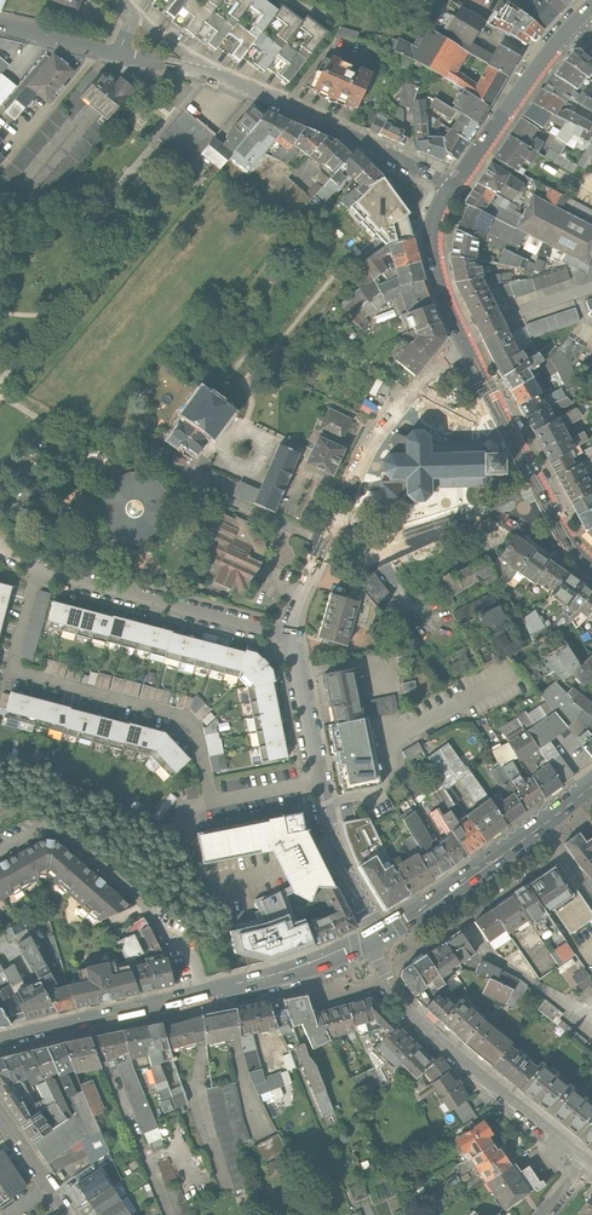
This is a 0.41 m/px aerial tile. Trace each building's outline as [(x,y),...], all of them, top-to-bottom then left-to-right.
[(50,1),(78,12),(82,0),(51,0),(50,1)] [(175,1),(166,13),(174,19),(182,9),(189,0),(173,0),(175,1)] [(191,0),(189,0),(182,9),(194,19),(185,31),(193,37),(204,23),(210,15),(203,9),(191,0)] [(203,9),(210,15),(212,13),(222,0),(209,0),(203,9)] [(238,6),(225,23),(232,28),(237,23),(249,7),(254,1),(253,0),(230,0),(238,6)] [(254,1),(249,7),(262,17),(250,33),(249,34),(257,40),(261,34),(274,18),(278,12),(262,0),(254,0),(254,1)] [(559,14),(544,0),(535,0),(523,14),(544,32),(559,14)] [(571,0),(544,0),(559,14),(571,0)] [(500,21),(496,28),(527,45),(534,32),(539,36),(544,32),(523,14),(507,2),(493,17),(500,21)] [(461,6),(448,29),(471,42),(484,19),(461,6)] [(282,7),(278,12),(274,18),(287,28),(275,44),(274,45),(280,50),(281,51),(286,45),(298,28),(303,22),(282,7)] [(225,23),(212,13),(210,15),(204,23),(216,33),(207,45),(215,51),(228,35),(232,28),(225,23)] [(307,17),(303,22),(298,28),(312,38),(299,55),(298,56),(306,62),(328,33),(307,17)] [(469,52),(489,63),(494,55),(471,42),(448,29),(432,20),(427,28),(469,52)] [(250,33),(237,23),(232,28),(228,35),(240,44),(231,56),(240,62),(252,45),(257,40),(249,34),(250,33)] [(357,41),(359,33),(340,28),(338,35),(357,41)] [(452,80),(465,89),(490,107),(509,74),(489,63),(477,84),(458,70),(469,52),(427,28),(417,47),(398,37),(395,49),(414,59),(452,80)] [(275,44),(261,34),(257,40),(252,45),(265,55),(256,66),(264,72),(277,55),(280,50),(274,45),(275,44)] [(299,55),(286,45),(281,51),(280,50),(277,55),(290,66),(281,78),(289,84),(306,62),(298,56),(299,55)] [(500,45),(494,55),(489,63),(509,74),(519,55),(500,45)] [(562,63),(583,77),(586,78),(591,71),(591,63),(576,50),(571,51),(562,63)] [(54,56),(27,87),(37,96),(47,104),(74,73),(54,56)] [(323,58),(320,66),(304,87),(329,98),(328,100),(337,103),(337,101),(347,106),(346,107),(353,110),(354,108),(356,109),(371,74),(355,68),(354,70),(346,67),(348,64),(333,58),(331,61),(323,58)] [(0,59),(0,107),(17,87),(6,78),(13,70),(0,59)] [(562,63),(552,77),(571,90),(574,90),(583,77),(562,63)] [(394,69),(385,65),(381,76),(390,79),(394,69)] [(100,74),(82,96),(104,115),(108,119),(134,89),(120,78),(114,86),(100,74)] [(566,98),(571,90),(552,77),(541,92),(562,103),(566,98)] [(412,107),(415,124),(427,123),(424,99),(414,101),(419,86),(406,82),(399,102),(412,107)] [(15,122),(37,96),(27,87),(15,101),(15,102),(5,114),(15,122)] [(465,89),(453,108),(457,111),(463,114),(480,125),(490,107),(465,89)] [(574,90),(571,90),(566,98),(591,114),(591,101),(574,90)] [(541,92),(532,104),(549,114),(553,116),(556,112),(562,103),(541,92)] [(452,119),(457,111),(453,108),(435,97),(430,105),(452,119)] [(532,104),(523,116),(538,126),(541,127),(545,120),(549,114),(532,104)] [(237,124),(249,134),(265,116),(252,105),(237,124)] [(403,109),(398,107),(393,117),(404,122),(403,109)] [(58,108),(0,177),(0,194),(3,196),(69,117),(58,108)] [(191,166),(201,155),(214,139),(216,137),(184,110),(159,139),(191,166)] [(561,128),(543,157),(572,174),(576,167),(558,155),(570,135),(577,139),(580,131),(586,134),(591,124),(563,111),(559,113),(556,112),(553,116),(549,114),(545,120),(561,128)] [(268,135),(276,142),(292,123),(268,112),(265,116),(249,134),(259,142),(261,144),(268,135)] [(367,120),(374,123),(375,119),(377,115),(371,112),(367,120)] [(377,115),(375,119),(386,124),(388,119),(377,114),(377,115)] [(463,114),(452,130),(469,142),(480,125),(463,114)] [(22,212),(33,221),(114,123),(108,119),(104,115),(22,212)] [(523,116),(509,136),(536,152),(543,143),(535,138),(533,141),(530,139),(538,126),(523,116)] [(370,130),(381,135),(386,124),(375,119),(374,123),(370,130)] [(288,151),(294,146),(307,128),(292,123),(276,142),(281,145),(288,151)] [(416,139),(429,138),(427,123),(415,124),(416,139)] [(249,134),(237,124),(227,135),(230,137),(222,146),(214,139),(201,155),(219,170),(229,158),(249,134)] [(405,132),(386,124),(381,135),(400,143),(405,132)] [(326,137),(307,128),(294,146),(298,149),(308,157),(309,156),(326,137)] [(447,137),(443,137),(447,152),(458,160),(469,142),(452,130),(447,137)] [(259,142),(249,134),(229,158),(247,173),(250,169),(264,152),(267,149),(261,144),(259,142)] [(538,154),(536,152),(509,136),(489,164),(508,176),(510,177),(523,159),(531,164),(538,154)] [(576,165),(587,172),(591,162),(591,136),(576,165)] [(322,163),(334,173),(350,155),(334,140),(326,137),(309,156),(319,166),(322,163)] [(443,137),(429,138),(416,139),(417,149),(445,161),(447,152),(443,137)] [(281,145),(271,156),(286,163),(298,149),(294,146),(288,151),(281,145)] [(353,180),(369,163),(355,150),(350,155),(334,173),(329,179),(316,193),(325,201),(339,186),(337,185),(344,177),(340,174),(343,170),(353,180)] [(250,169),(281,197),(293,183),(287,178),(295,168),(286,163),(271,156),(264,152),(250,169)] [(382,177),(369,163),(353,180),(359,185),(341,202),(348,209),(349,207),(368,189),(366,187),(382,177)] [(494,197),(496,195),(508,176),(489,164),(474,186),(492,196),(494,197)] [(307,192),(307,195),(311,198),(316,193),(329,179),(319,171),(313,178),(316,181),(307,192)] [(510,177),(508,176),(496,195),(510,203),(522,185),(510,177)] [(349,207),(361,220),(359,222),(372,237),(375,235),(379,240),(385,245),(388,243),(412,237),(410,231),(406,216),(409,214),(382,177),(366,187),(368,189),(349,207)] [(299,213),(311,198),(307,195),(293,183),(281,197),(299,213)] [(537,184),(530,198),(558,213),(565,199),(537,184)] [(480,213),(492,196),(474,186),(461,204),(468,207),(480,213)] [(514,206),(510,203),(496,195),(494,197),(492,196),(480,213),(490,218),(514,230),(521,215),(512,211),(514,206)] [(521,215),(514,230),(522,234),(591,270),(591,230),(558,213),(530,198),(521,215)] [(565,199),(558,213),(591,230),(591,212),(565,199)] [(490,218),(480,213),(468,207),(454,232),(476,242),(478,243),(480,240),(490,218)] [(514,230),(490,218),(480,240),(501,250),(505,252),(510,244),(516,247),(522,234),(514,230)] [(454,232),(448,260),(471,262),(473,254),(476,242),(454,232)] [(395,268),(418,262),(412,237),(388,243),(385,245),(360,263),(368,273),(373,279),(382,274),(386,271),(379,259),(390,252),(393,263),(388,265),(389,270),(395,268)] [(491,255),(497,258),(500,253),(494,250),(491,255)] [(520,260),(505,252),(501,250),(500,253),(497,258),(494,265),(515,270),(520,260)] [(493,257),(473,254),(471,262),(474,262),(492,264),(493,257)] [(448,260),(452,283),(454,283),(477,279),(476,276),(480,275),(478,267),(474,268),(474,262),(471,262),(448,260)] [(543,262),(535,260),(532,270),(540,272),(543,262)] [(532,264),(527,261),(523,268),(529,272),(532,264)] [(397,277),(400,286),(423,280),(418,262),(395,268),(396,274),(397,277)] [(382,274),(386,280),(393,276),(396,274),(395,268),(389,270),(386,271),(382,274)] [(354,281),(358,288),(373,279),(368,273),(354,281)] [(490,275),(490,283),(500,282),(499,279),(510,278),(510,273),(490,275)] [(400,286),(397,277),(377,286),(380,292),(381,294),(390,289),(400,286)] [(479,333),(483,340),(505,329),(504,327),(501,321),(480,278),(477,279),(454,283),(479,333)] [(349,295),(352,299),(360,308),(361,307),(363,305),(380,292),(377,286),(373,279),(358,288),(349,295)] [(531,279),(509,284),(512,296),(513,299),(535,291),(531,279)] [(401,296),(406,313),(431,305),(422,281),(423,280),(400,286),(390,289),(381,294),(384,303),(391,300),(401,296)] [(505,298),(512,296),(509,284),(502,286),(505,298)] [(381,294),(380,292),(363,305),(361,307),(368,315),(384,303),(381,294)] [(401,296),(391,300),(396,316),(399,315),(406,313),(401,296)] [(344,307),(352,316),(354,315),(360,308),(352,299),(344,307)] [(411,320),(415,331),(437,322),(431,305),(406,313),(399,315),(402,323),(411,320)] [(361,307),(360,308),(354,315),(352,316),(349,319),(364,332),(368,328),(361,322),(368,315),(361,307)] [(523,319),(504,327),(505,329),(518,354),(521,352),(526,361),(537,353),(531,345),(533,344),(531,340),(576,324),(579,321),(575,308),(526,326),(523,319)] [(402,323),(399,315),(396,316),(389,319),(391,327),(402,323)] [(410,342),(410,343),(429,358),(443,341),(444,341),(445,336),(444,336),(439,322),(437,322),(415,331),(417,336),(411,343),(410,342)] [(483,340),(502,378),(526,361),(521,352),(518,354),(505,329),(483,340)] [(548,378),(536,386),(541,394),(536,397),(538,400),(560,389),(564,398),(578,391),(575,385),(577,384),(571,368),(584,349),(566,337),(542,369),(548,378)] [(414,376),(429,358),(410,343),(395,361),(398,363),(414,376)] [(526,361),(502,378),(509,392),(532,379),(527,371),(542,360),(537,353),(526,361)] [(310,383),(316,375),(307,369),(301,376),(310,383)] [(272,372),(266,380),(278,389),(285,382),(272,372)] [(536,386),(532,379),(509,392),(517,407),(536,397),(541,394),(536,386)] [(181,415),(187,419),(208,434),(213,438),(232,412),(200,389),(181,415)] [(560,389),(538,400),(543,409),(545,408),(564,398),(560,389)] [(517,407),(524,419),(543,409),(538,400),(536,397),(517,407)] [(545,408),(543,409),(524,419),(531,432),(552,421),(545,408)] [(328,410),(318,431),(322,433),(319,438),(338,447),(350,420),(328,410)] [(573,410),(553,421),(559,431),(580,420),(573,410)] [(203,440),(208,434),(187,419),(182,425),(180,423),(168,439),(185,451),(187,448),(196,454),(206,442),(203,440)] [(553,421),(552,421),(531,432),(547,463),(565,454),(569,451),(564,442),(559,431),(553,421)] [(439,444),(439,445),(427,445),(427,439),(430,439),(429,437),(426,438),(421,433),(422,430),(421,430),(420,432),(412,433),(411,430),(410,431),(411,433),(406,438),(403,437),(403,438),(397,435),(397,434),(396,434),(396,436),(391,441),(390,440),(390,442),(391,442),(391,443),(388,444),(391,450),(390,451),(391,451),(392,454),(390,454),(391,455),(390,456),(389,454),(387,454),(388,457),(383,462),(381,461),(380,463),(383,463),(383,471),(381,472),(381,473),(384,472),(389,477),(388,480),(389,480),(390,480),(390,478),(391,479),(391,480),(392,480),(392,482),(391,483),(392,484),(393,484),(394,485),(392,492),(391,492),(391,493),(393,493),(397,498),(397,499),(398,499),(399,498),(405,495),(405,496),(407,495),(412,500),(411,502),(412,502),(413,503),(414,500),(421,500),(422,503),(424,502),(423,499),(428,494),(430,495),(431,494),(429,493),(428,487),(441,487),(441,488),(442,488),(442,487),(454,486),(454,487),(456,487),(456,486),(468,486),(468,487),(470,487),(470,486),(482,486),(482,487),(484,486),(484,484),(489,487),(489,488),(491,488),(491,487),(496,484),(497,484),(498,483),(497,482),(497,476),(498,476),(498,477),(500,476),(500,473),(501,473),(504,473),(504,470),(503,470),(503,469),(502,469),(502,468),(502,467),(500,467),(500,461),(501,461),(502,461),(502,460),(503,460),(503,459),(504,459),(504,456),(501,456),(501,455),(500,455),(500,452),(497,452),(497,453),(496,453),(496,447),(497,446),(497,445),(495,445),(490,443),(490,441),(488,441),(488,443),(483,445),(483,443),(481,443),(481,444),(479,444),(479,440),(471,440),(471,444),(469,444),(469,443),(467,443),(467,444),(455,444),(455,443),(453,443),(453,444),(441,445),(441,444),(439,444)] [(581,434),(564,442),(569,451),(577,447),(586,442),(581,434)] [(318,438),(306,463),(332,475),(343,449),(338,447),(319,438),(318,438)] [(240,482),(234,495),(273,513),(280,495),(281,495),(283,492),(284,488),(288,478),(288,479),(290,475),(292,471),(291,471),(299,453),(279,444),(258,491),(245,485),(246,484),(240,482)] [(588,460),(591,457),(591,446),(583,451),(588,460)] [(577,447),(569,451),(572,457),(580,453),(577,447)] [(569,451),(565,454),(547,463),(554,477),(572,468),(568,459),(572,457),(569,451)] [(578,465),(584,477),(591,473),(591,475),(591,457),(588,460),(578,465)] [(578,465),(572,468),(554,477),(568,503),(591,491),(584,477),(578,465)] [(389,480),(388,482),(379,482),(380,505),(403,505),(404,505),(411,504),(412,502),(411,502),(412,500),(407,495),(405,496),(405,495),(399,498),(398,499),(397,499),(397,498),(393,493),(391,493),(391,492),(392,492),(394,485),(393,484),(392,484),(391,483),(392,482),(392,480),(391,480),(391,479),(390,478),(390,480),(389,480)] [(591,491),(568,503),(575,518),(591,509),(589,504),(591,502),(591,491)] [(591,509),(575,518),(583,531),(591,527),(591,509)] [(249,582),(251,583),(260,563),(259,562),(265,548),(257,544),(255,539),(259,531),(245,525),(247,522),(235,517),(234,520),(222,514),(219,522),(216,520),(206,540),(210,542),(206,551),(209,552),(204,562),(216,567),(217,569),(212,581),(232,590),(233,588),(236,590),(237,592),(248,588),(248,586),(249,582)] [(583,531),(591,540),(591,527),(583,531)] [(517,571),(533,549),(514,536),(498,558),(517,571)] [(533,549),(517,571),(533,584),(536,580),(548,561),(533,549)] [(442,577),(452,594),(493,571),(485,558),(454,575),(452,571),(442,577)] [(552,591),(566,573),(548,561),(536,580),(552,591)] [(357,584),(378,609),(393,597),(372,572),(357,584)] [(568,605),(582,585),(566,573),(552,591),(568,605)] [(7,599),(11,584),(0,582),(0,598),(7,599)] [(357,584),(353,588),(350,599),(331,593),(318,638),(346,646),(352,624),(372,629),(378,609),(357,584)] [(582,585),(568,605),(552,624),(542,629),(530,635),(533,641),(557,630),(571,621),(569,616),(575,609),(576,609),(591,592),(582,585)] [(21,656),(33,659),(50,592),(38,589),(21,656)] [(591,592),(576,609),(587,617),(591,610),(591,592)] [(448,607),(454,603),(449,594),(443,598),(448,607)] [(452,614),(458,625),(497,606),(493,599),(486,596),(452,614)] [(481,668),(505,656),(533,642),(533,641),(530,635),(524,622),(522,618),(509,599),(497,606),(458,625),(469,646),(481,668)] [(46,628),(61,632),(68,605),(53,601),(46,628)] [(83,609),(68,605),(61,632),(76,636),(83,609)] [(98,613),(83,609),(76,636),(91,640),(98,613)] [(576,609),(575,609),(569,616),(571,621),(575,628),(587,617),(576,609)] [(533,610),(522,618),(524,622),(530,635),(542,629),(533,610)] [(112,617),(98,613),(91,640),(106,644),(106,642),(112,617)] [(106,642),(121,646),(128,619),(113,615),(112,617),(106,642)] [(121,646),(136,650),(142,623),(128,619),(121,646)] [(136,650),(150,654),(157,627),(142,623),(136,650)] [(568,624),(557,631),(565,642),(575,635),(568,624)] [(172,631),(157,627),(150,654),(165,657),(172,633),(172,631)] [(591,637),(591,628),(579,636),(583,641),(591,637)] [(533,641),(533,642),(541,658),(566,644),(565,642),(557,631),(557,630),(533,641)] [(165,659),(180,663),(186,637),(172,633),(165,657),(165,659)] [(180,663),(195,666),(201,641),(186,637),(180,663)] [(195,666),(209,670),(216,645),(201,641),(195,666)] [(540,693),(555,682),(550,675),(541,658),(533,642),(505,656),(529,682),(540,694),(540,693)] [(566,644),(541,658),(550,675),(555,682),(560,677),(564,681),(570,676),(571,674),(579,665),(566,644)] [(209,670),(224,674),(231,648),(216,645),(209,670)] [(454,681),(481,668),(469,646),(443,660),(454,681)] [(246,652),(231,648),(224,674),(239,678),(246,652)] [(247,649),(246,652),(239,678),(248,688),(274,684),(273,680),(276,679),(274,669),(258,652),(247,649)] [(579,665),(571,674),(583,686),(591,678),(591,653),(579,665)] [(397,659),(399,671),(413,669),(411,657),(397,659)] [(47,660),(43,672),(63,678),(67,665),(47,660)] [(83,669),(69,666),(66,678),(79,682),(83,669)] [(335,722),(365,716),(362,702),(356,667),(325,672),(335,722)] [(98,674),(91,672),(88,684),(108,689),(111,677),(98,673),(98,674)] [(141,684),(114,677),(111,690),(137,697),(141,684)] [(416,681),(403,683),(404,692),(417,690),(416,681)] [(537,748),(548,765),(561,785),(574,776),(548,741),(559,733),(576,718),(582,708),(565,693),(560,689),(558,685),(557,686),(555,682),(540,693),(547,702),(526,717),(524,713),(517,717),(518,719),(501,731),(509,742),(508,743),(517,758),(518,760),(529,754),(537,748)] [(248,688),(251,703),(277,698),(274,684),(248,688)] [(170,692),(144,685),(140,698),(167,705),(170,692)] [(565,693),(582,708),(590,715),(591,712),(591,703),(572,688),(565,693)] [(4,716),(18,720),(25,693),(11,689),(9,695),(5,709),(4,716)] [(5,709),(9,695),(3,693),(0,705),(0,708),(5,709)] [(18,720),(33,724),(40,697),(25,693),(18,720)] [(193,698),(180,695),(176,707),(189,711),(190,708),(193,698)] [(197,695),(193,698),(190,708),(200,720),(210,710),(197,695)] [(395,696),(362,702),(365,716),(379,714),(398,711),(395,696)] [(33,724),(48,727),(55,701),(40,697),(33,724)] [(279,713),(277,698),(251,703),(254,718),(279,713)] [(70,704),(55,701),(48,727),(63,731),(70,705),(70,704)] [(62,733),(77,737),(85,709),(70,705),(63,731),(62,733)] [(589,730),(577,739),(582,745),(591,737),(591,717),(590,715),(582,708),(576,718),(580,721),(589,730)] [(100,713),(85,709),(77,737),(92,741),(100,713)] [(210,711),(202,719),(207,724),(215,716),(210,711)] [(92,741),(107,745),(115,717),(100,713),(92,741)] [(254,718),(256,732),(282,728),(279,713),(254,718)] [(379,784),(365,716),(335,722),(327,724),(341,791),(379,784)] [(130,721),(115,717),(107,745),(122,749),(123,747),(130,721)] [(123,747),(138,751),(145,723),(130,719),(130,721),(123,747)] [(216,719),(207,727),(204,727),(212,771),(227,769),(224,753),(223,754),(221,739),(219,739),(218,732),(217,732),(216,726),(219,723),(216,719)] [(219,724),(220,731),(229,729),(228,722),(219,724)] [(165,728),(145,723),(138,751),(149,754),(165,728)] [(149,754),(160,765),(180,745),(165,728),(149,754)] [(256,732),(259,747),(285,742),(282,728),(256,732)] [(582,745),(591,756),(591,737),(582,745)] [(288,757),(285,742),(259,747),(262,762),(288,757)] [(442,816),(450,810),(449,808),(453,805),(445,791),(460,780),(470,772),(466,766),(465,767),(448,743),(427,758),(437,776),(423,786),(437,808),(442,816)] [(508,743),(500,747),(511,762),(517,758),(508,743)] [(191,758),(180,745),(160,765),(171,777),(191,758)] [(499,766),(514,789),(516,786),(523,782),(511,762),(500,747),(498,745),(490,750),(499,766)] [(537,748),(529,754),(539,771),(548,765),(537,748)] [(543,797),(561,785),(548,765),(539,771),(537,772),(531,777),(543,797)] [(506,825),(524,812),(512,791),(514,789),(499,766),(491,771),(502,792),(490,801),(506,825)] [(489,799),(470,772),(460,780),(479,806),(489,799)] [(524,812),(543,797),(531,777),(523,782),(516,786),(514,789),(512,791),(524,812)] [(177,800),(170,794),(152,816),(159,822),(177,800)] [(490,801),(489,799),(479,806),(473,811),(466,816),(485,841),(506,825),(490,801)] [(466,855),(442,816),(437,808),(428,814),(440,833),(443,831),(448,838),(439,843),(440,845),(453,865),(466,855)] [(466,855),(485,841),(466,816),(457,822),(450,810),(442,816),(466,855)] [(203,864),(273,851),(290,886),(293,893),(294,893),(310,902),(311,900),(316,887),(324,887),(333,888),(336,887),(309,832),(308,829),(305,830),(301,812),(197,833),(203,864)] [(412,835),(422,850),(429,847),(431,841),(412,813),(403,819),(412,835)] [(354,859),(358,866),(377,854),(386,869),(392,866),(369,817),(343,822),(345,835),(354,859)] [(591,878),(591,852),(591,851),(591,850),(591,837),(585,843),(578,833),(563,843),(584,871),(591,878)] [(56,841),(54,841),(54,839),(50,839),(46,839),(46,840),(43,840),(7,860),(6,859),(2,861),(0,862),(0,899),(12,892),(11,890),(29,880),(30,882),(37,878),(38,875),(43,871),(50,872),(54,876),(54,880),(60,885),(61,883),(68,890),(67,891),(83,905),(85,904),(98,916),(97,917),(101,920),(131,907),(104,883),(105,882),(102,879),(99,876),(98,878),(56,841)] [(433,880),(453,865),(440,845),(419,858),(433,880)] [(433,880),(419,858),(417,853),(395,866),(397,871),(409,894),(433,880)] [(395,872),(392,866),(386,869),(377,854),(358,866),(384,909),(409,894),(397,871),(395,872)] [(553,867),(571,894),(552,907),(571,934),(591,920),(591,912),(558,863),(553,867)] [(553,867),(526,885),(545,912),(552,907),(571,894),(553,867)] [(533,920),(545,912),(526,885),(510,896),(527,920),(528,921),(532,919),(533,920)] [(286,896),(293,893),(290,886),(279,892),(279,890),(254,900),(263,923),(288,914),(291,923),(296,921),(286,896)] [(324,887),(316,887),(311,900),(325,900),(330,900),(324,887)] [(332,914),(328,916),(337,937),(353,928),(354,924),(336,887),(333,888),(324,887),(330,900),(336,912),(332,914)] [(517,928),(527,920),(510,896),(490,909),(505,930),(507,934),(517,928)] [(330,900),(325,900),(332,914),(336,912),(330,900)] [(487,941),(505,930),(490,909),(473,921),(487,941)] [(566,942),(545,912),(533,920),(532,919),(528,921),(541,940),(550,953),(566,942)] [(312,946),(314,945),(306,925),(304,919),(296,921),(291,923),(288,914),(263,923),(229,931),(234,953),(270,962),(305,949),(312,946)] [(314,945),(337,937),(328,916),(306,925),(314,945)] [(76,1008),(75,1006),(68,985),(58,988),(27,930),(33,927),(29,918),(4,931),(9,940),(16,937),(39,981),(57,1011),(58,1013),(76,1008)] [(528,921),(527,920),(517,928),(530,948),(541,940),(528,921)] [(146,964),(150,963),(156,988),(173,984),(167,958),(165,959),(148,926),(140,930),(154,956),(158,957),(159,960),(154,962),(151,957),(144,958),(146,964)] [(460,931),(444,941),(457,961),(459,964),(474,953),(460,931)] [(117,941),(129,965),(139,992),(156,988),(150,963),(146,964),(137,966),(134,957),(143,953),(133,934),(117,941)] [(447,967),(457,961),(444,941),(423,955),(438,977),(449,970),(447,967)] [(558,965),(574,954),(566,942),(550,953),(558,965)] [(442,983),(438,977),(423,955),(422,953),(408,963),(422,983),(428,979),(435,989),(442,983)] [(486,977),(510,989),(515,978),(478,960),(473,971),(486,977)] [(80,983),(68,985),(75,1006),(89,1003),(89,1006),(94,1005),(99,1004),(98,1001),(115,997),(116,1000),(121,999),(125,998),(124,995),(133,993),(139,992),(129,965),(115,968),(114,961),(77,970),(80,983)] [(423,986),(422,983),(408,963),(399,969),(398,975),(410,994),(423,986)] [(26,1019),(57,1011),(39,981),(32,985),(31,984),(24,987),(13,964),(3,970),(6,975),(9,984),(16,996),(25,1017),(26,1019)] [(25,1017),(16,996),(9,984),(6,975),(3,970),(0,965),(0,1006),(0,1007),(10,1022),(25,1017)] [(583,967),(571,976),(581,989),(591,982),(591,980),(583,967)] [(486,977),(479,991),(503,1003),(510,989),(486,977)] [(525,986),(515,978),(510,989),(503,1003),(514,1009),(525,986)] [(423,1004),(439,1018),(449,1006),(433,992),(423,1004)] [(329,1041),(328,1038),(317,1013),(312,1015),(306,994),(282,999),(289,1018),(292,1026),(300,1024),(312,1049),(329,1041)] [(439,1018),(466,1041),(484,1019),(457,997),(449,1006),(439,1018)] [(381,1028),(389,1034),(398,1025),(369,998),(347,1004),(353,1026),(365,1023),(374,1020),(381,1028)] [(284,1019),(289,1018),(282,999),(269,1001),(277,1028),(280,1035),(289,1032),(286,1021),(285,1021),(284,1019)] [(545,999),(537,1009),(583,1045),(587,1040),(558,1018),(562,1013),(545,999)] [(251,1033),(277,1028),(269,1001),(237,1008),(240,1036),(251,1033)] [(355,1029),(353,1026),(347,1004),(317,1013),(328,1038),(355,1029)] [(11,1024),(10,1022),(0,1007),(0,1027),(11,1024)] [(240,1037),(240,1036),(237,1008),(202,1015),(202,1016),(205,1044),(240,1037)] [(196,1045),(205,1044),(202,1016),(163,1027),(169,1049),(195,1041),(196,1045)] [(466,1041),(493,1065),(510,1044),(512,1042),(484,1019),(466,1041)] [(162,1023),(148,1026),(154,1046),(148,1047),(147,1050),(148,1054),(151,1066),(159,1063),(172,1059),(169,1049),(163,1027),(162,1023)] [(357,1035),(367,1032),(365,1023),(353,1026),(355,1029),(357,1035)] [(385,1038),(399,1065),(418,1046),(398,1025),(389,1034),(385,1038)] [(130,1058),(148,1054),(147,1050),(148,1047),(154,1046),(148,1026),(122,1030),(128,1052),(130,1058)] [(367,1032),(357,1035),(373,1067),(375,1072),(380,1069),(387,1082),(396,1077),(393,1071),(399,1065),(385,1038),(389,1034),(381,1028),(367,1032)] [(106,1060),(128,1052),(122,1030),(89,1037),(98,1062),(106,1060)] [(263,1082),(251,1033),(240,1036),(240,1037),(241,1042),(250,1079),(258,1095),(270,1091),(273,1098),(282,1094),(279,1088),(291,1083),(286,1071),(266,1078),(267,1080),(263,1082)] [(100,1067),(98,1062),(89,1037),(62,1042),(73,1068),(75,1072),(100,1067)] [(63,1072),(73,1068),(62,1042),(45,1046),(57,1071),(68,1096),(76,1093),(68,1075),(64,1074),(63,1072)] [(314,1094),(325,1091),(316,1069),(309,1058),(308,1058),(303,1044),(299,1045),(294,1048),(314,1094)] [(493,1065),(519,1086),(536,1065),(510,1044),(493,1065)] [(51,1074),(57,1071),(45,1046),(31,1050),(55,1100),(63,1112),(68,1110),(51,1074)] [(434,1062),(418,1046),(399,1065),(409,1086),(424,1071),(423,1071),(434,1062)] [(43,1109),(55,1100),(31,1050),(15,1054),(26,1076),(30,1083),(34,1082),(43,1100),(39,1101),(43,1109)] [(130,1058),(128,1052),(106,1060),(110,1071),(117,1069),(143,1133),(157,1127),(132,1067),(130,1058)] [(286,1071),(295,1068),(289,1053),(281,1057),(286,1071)] [(19,1079),(26,1076),(15,1054),(0,1057),(10,1077),(19,1092),(27,1088),(24,1082),(19,1079)] [(31,1117),(19,1092),(10,1077),(0,1057),(0,1093),(21,1124),(31,1117)] [(440,1057),(434,1062),(423,1071),(424,1071),(433,1082),(447,1072),(451,1070),(440,1057)] [(519,1086),(548,1110),(569,1085),(540,1061),(536,1065),(519,1086)] [(168,1086),(159,1063),(151,1066),(150,1066),(157,1090),(168,1086)] [(373,1067),(350,1079),(356,1093),(380,1082),(375,1072),(373,1067)] [(454,1081),(447,1072),(433,1082),(432,1084),(443,1101),(441,1102),(447,1112),(451,1109),(465,1100),(469,1098),(461,1085),(461,1083),(459,1080),(456,1080),(454,1081)] [(80,1084),(82,1090),(93,1116),(105,1112),(92,1080),(80,1084)] [(234,1083),(206,1089),(213,1123),(235,1191),(250,1186),(236,1145),(249,1141),(242,1118),(234,1083)] [(170,1089),(177,1106),(189,1102),(182,1084),(170,1089)] [(576,1133),(591,1115),(591,1104),(569,1085),(548,1110),(576,1133)] [(110,1152),(93,1116),(82,1090),(76,1093),(68,1096),(75,1113),(51,1129),(33,1142),(48,1163),(71,1147),(75,1152),(83,1146),(91,1164),(110,1152)] [(333,1112),(325,1091),(314,1094),(323,1116),(333,1112)] [(173,1108),(169,1098),(160,1102),(165,1112),(173,1108)] [(476,1117),(465,1100),(451,1109),(462,1126),(476,1117)] [(39,1111),(31,1117),(21,1124),(33,1142),(51,1129),(39,1111)] [(591,1147),(591,1115),(576,1133),(591,1147)] [(457,1137),(470,1157),(492,1142),(487,1135),(493,1132),(484,1119),(457,1137)] [(255,1145),(263,1161),(287,1149),(279,1133),(255,1145)] [(497,1150),(492,1142),(470,1157),(486,1181),(511,1164),(500,1148),(497,1150)] [(9,1162),(1,1150),(0,1151),(0,1169),(9,1162)] [(165,1187),(177,1183),(169,1158),(157,1162),(165,1187)] [(279,1166),(276,1159),(267,1163),(271,1170),(279,1166)] [(17,1174),(9,1162),(0,1169),(0,1186),(17,1174)] [(486,1181),(504,1208),(535,1188),(537,1190),(546,1184),(543,1179),(540,1181),(529,1165),(517,1173),(511,1164),(486,1181)] [(76,1183),(88,1201),(111,1186),(99,1168),(76,1183)] [(17,1174),(0,1186),(0,1196),(4,1201),(12,1196),(25,1186),(17,1174)] [(362,1183),(349,1188),(354,1202),(367,1197),(362,1183)] [(88,1201),(97,1214),(120,1200),(111,1186),(88,1201)] [(12,1196),(4,1201),(0,1204),(0,1208),(2,1211),(15,1202),(12,1196)] [(579,1211),(584,1214),(591,1214),(591,1196),(579,1211)] [(120,1200),(97,1214),(128,1214),(129,1214),(120,1200)]
